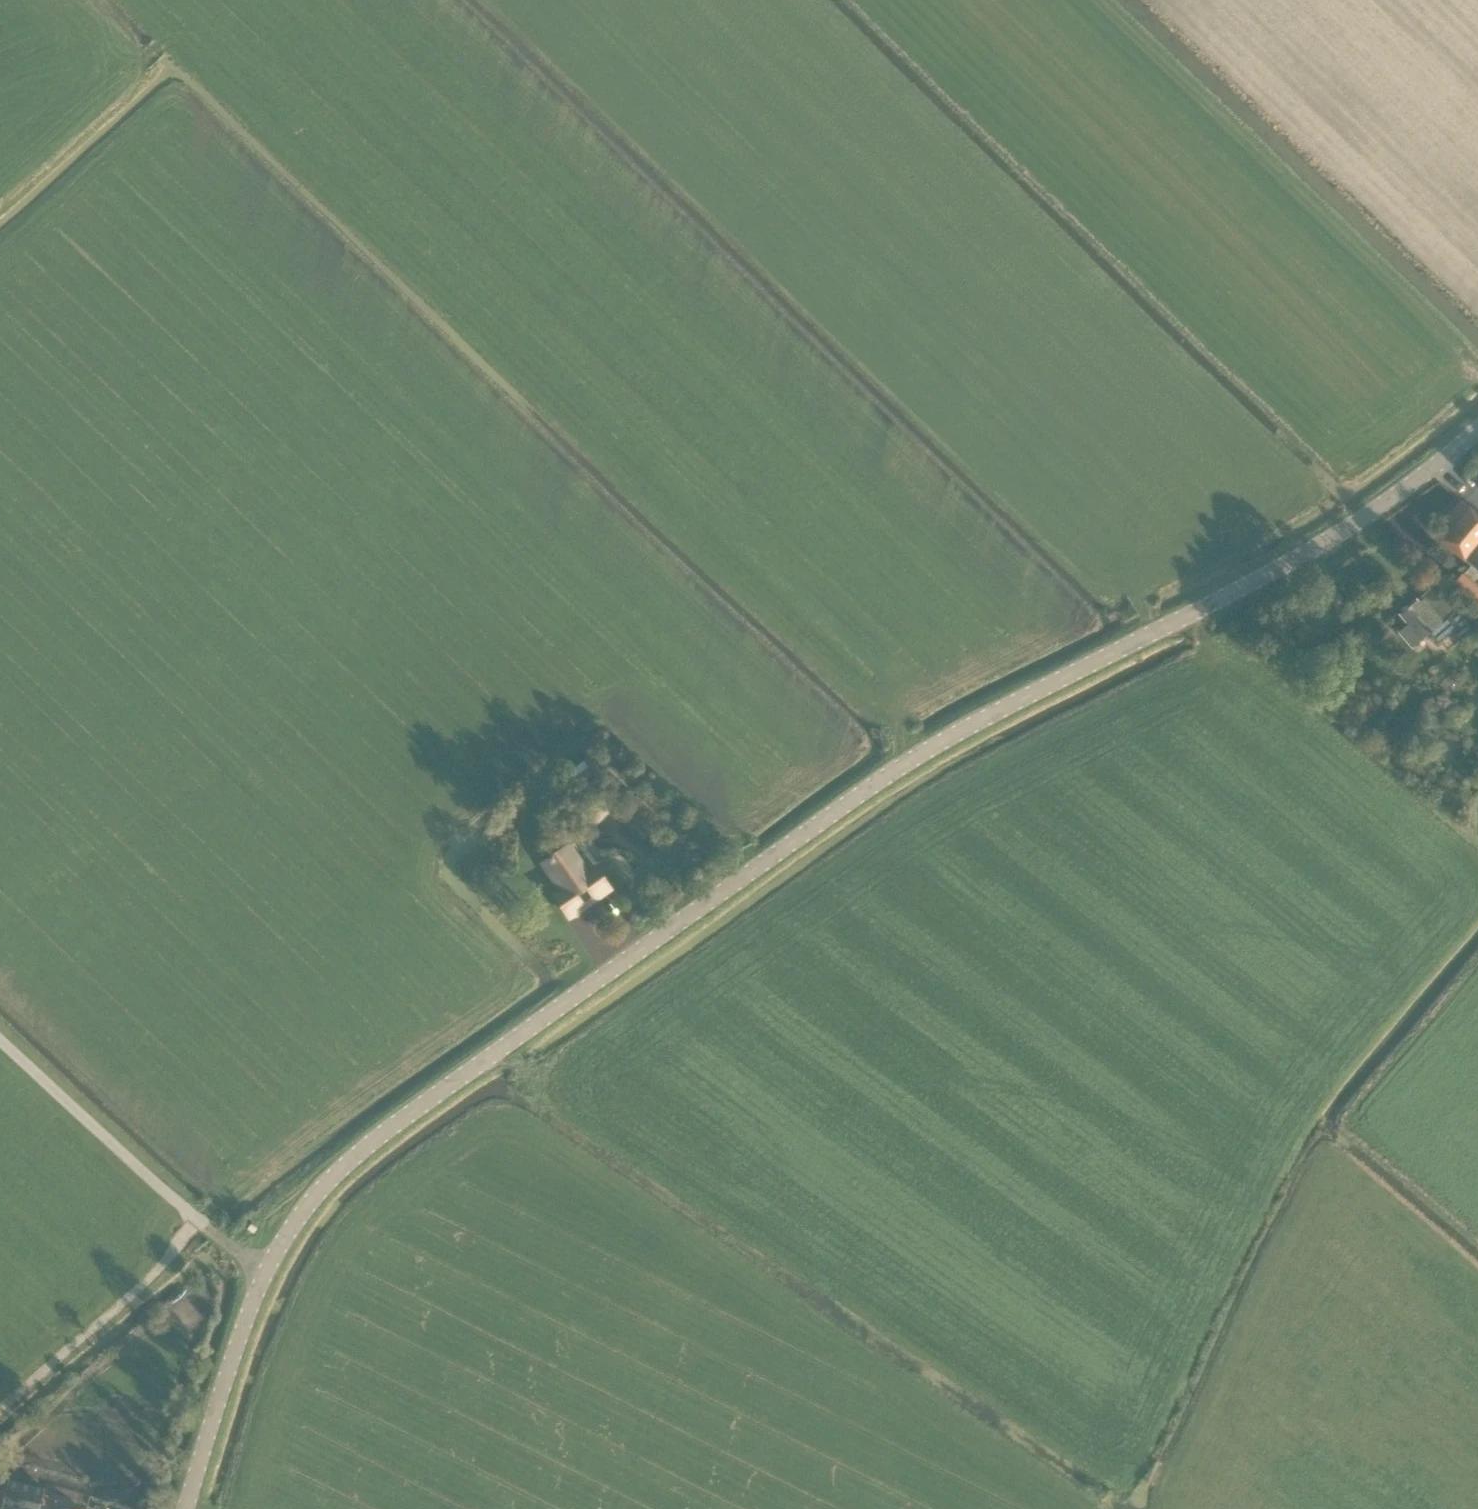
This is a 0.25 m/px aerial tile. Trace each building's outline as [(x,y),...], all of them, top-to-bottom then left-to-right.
[(1453,528),(1442,541),(1466,561),(1477,572),(1477,516),(1462,502),(1446,521),(1453,528)] [(1464,597),(1473,586),(1461,576),(1452,586),(1464,597)] [(1473,586),(1464,597),(1477,608),(1477,591),(1473,586)] [(1400,615),(1409,625),(1400,633),(1413,649),(1431,634),(1439,644),(1456,629),(1463,638),(1472,631),(1457,612),(1459,611),(1444,596),(1426,611),(1417,600),(1400,615)] [(1431,674),(1447,690),(1459,677),(1443,662),(1431,674)] [(590,756),(571,769),(581,784),(600,771),(590,756)] [(554,896),(570,918),(612,889),(597,867),(589,873),(570,846),(543,865),(562,891),(554,896)] [(71,1431),(67,1446),(81,1449),(81,1447),(93,1450),(91,1455),(98,1456),(99,1453),(101,1453),(105,1439),(71,1431)] [(3,1508),(8,1508),(40,1508),(45,1490),(10,1480),(3,1508)]
